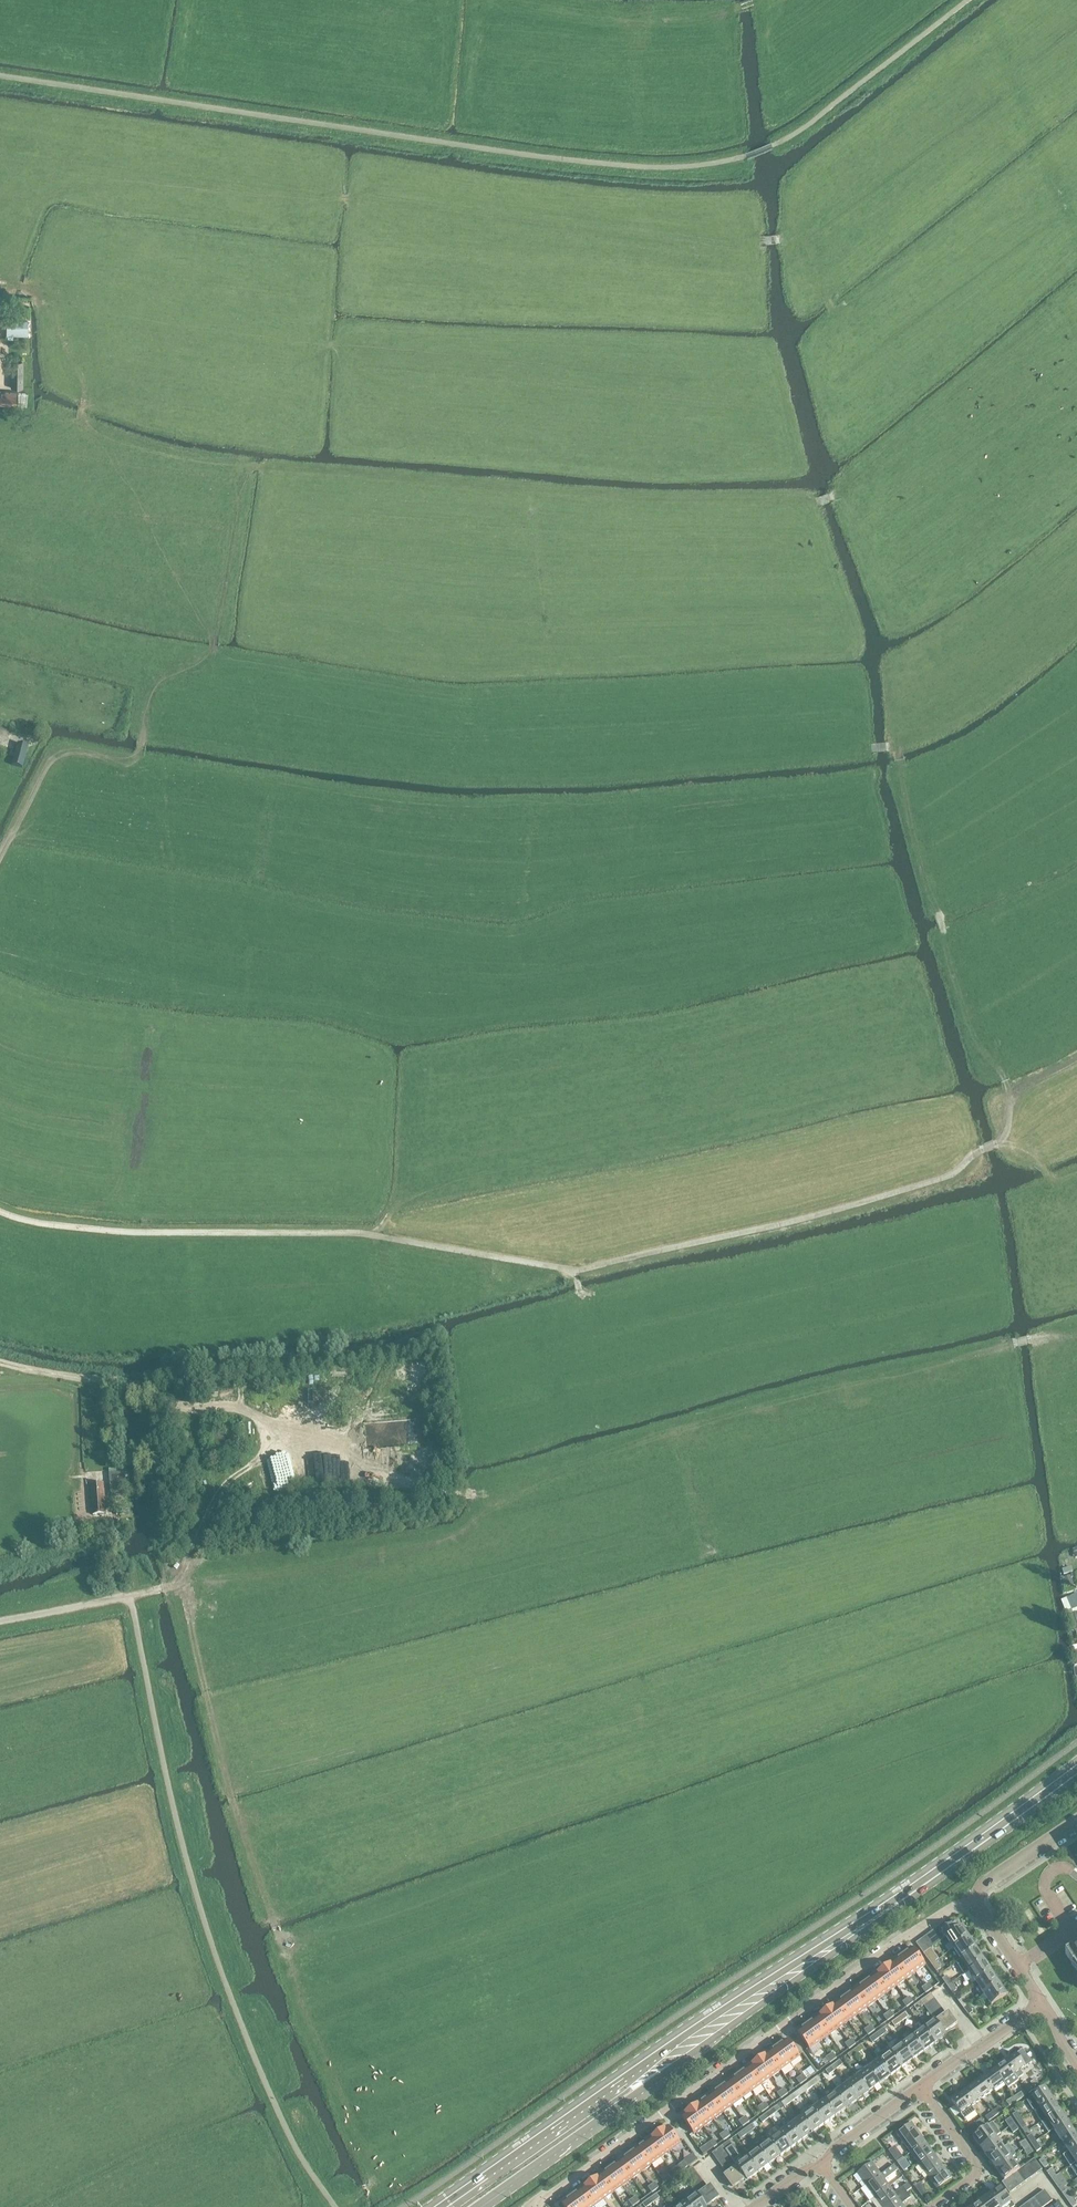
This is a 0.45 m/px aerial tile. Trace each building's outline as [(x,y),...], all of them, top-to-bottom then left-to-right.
[(28,320),(7,320),(7,335),(28,335),(28,321),(28,320)] [(23,388),(23,361),(11,361),(10,388),(23,388)] [(27,405),(27,393),(0,391),(0,403),(27,405)] [(17,743),(14,753),(11,765),(22,768),(28,746),(17,743)] [(315,1406),(325,1418),(335,1410),(325,1397),(315,1406)] [(227,1449),(225,1433),(210,1435),(212,1451),(227,1449)] [(342,1476),(342,1454),(287,1454),(287,1481),(300,1481),(300,1475),(342,1476)] [(124,1469),(109,1470),(111,1493),(126,1492),(124,1469)] [(106,1514),(104,1483),(90,1484),(93,1515),(106,1514)] [(125,1505),(116,1506),(116,1515),(126,1514),(125,1505)] [(128,1515),(117,1516),(118,1529),(129,1528),(128,1515)] [(1071,1576),(1063,1577),(1065,1584),(1072,1582),(1071,1576)] [(1061,1600),(1068,1616),(1076,1612),(1076,1594),(1061,1600)] [(955,1922),(946,1928),(950,1934),(946,1936),(953,1947),(970,1937),(962,1925),(959,1927),(955,1922)] [(950,1934),(946,1928),(942,1923),(937,1927),(944,1937),(946,1936),(950,1934)] [(939,1941),(944,1937),(937,1927),(932,1931),(939,1941)] [(934,1945),(939,1941),(932,1931),(926,1934),(934,1945)] [(929,1948),(934,1945),(926,1934),(921,1938),(929,1948)] [(953,1947),(961,1959),(977,1948),(970,1937),(953,1947)] [(924,1952),(928,1949),(929,1948),(921,1938),(916,1942),(924,1952)] [(1065,1953),(1073,1964),(1076,1962),(1076,1964),(1076,1945),(1065,1953)] [(913,1948),(903,1955),(916,1972),(926,1965),(913,1948)] [(969,1970),(985,1960),(977,1948),(961,1959),(969,1970)] [(936,1960),(928,1949),(924,1952),(931,1963),(936,1960)] [(916,1972),(903,1955),(893,1962),(906,1979),(916,1972)] [(941,1967),(936,1960),(931,1963),(937,1970),(941,1967)] [(976,1982),(992,1971),(985,1960),(969,1970),(976,1982)] [(906,1979),(893,1962),(884,1969),(896,1986),(906,1979)] [(896,1986),(884,1969),(874,1976),(887,1993),(896,1986)] [(984,1993),(1000,1983),(992,1971),(976,1982),(984,1993)] [(947,1985),(952,1982),(947,1975),(942,1979),(947,1985)] [(887,1993),(874,1976),(865,1983),(877,2000),(887,1993)] [(957,1990),(952,1982),(947,1985),(952,1993),(957,1990)] [(877,2000),(865,1983),(855,1990),(868,2007),(877,2000)] [(1008,1994),(1000,1983),(984,1993),(992,2005),(1008,1994)] [(868,2007),(855,1990),(846,1997),(858,2014),(868,2007)] [(922,2000),(925,2005),(935,1998),(931,1993),(921,2000),(922,2000)] [(858,2014),(846,1997),(836,2004),(849,2021),(858,2014)] [(925,2005),(929,2010),(939,2003),(935,1998),(925,2005)] [(963,2008),(968,2004),(963,1998),(958,2001),(963,2008)] [(917,2011),(925,2005),(922,2000),(914,2006),(917,2011)] [(932,2015),(943,2008),(939,2003),(929,2010),(932,2015)] [(849,2021),(836,2004),(826,2011),(839,2028),(849,2021)] [(968,2005),(964,2008),(969,2015),(973,2012),(968,2005)] [(936,2021),(947,2014),(943,2008),(932,2015),(935,2019),(936,2021)] [(839,2028),(826,2011),(817,2018),(830,2035),(839,2028)] [(900,2017),(903,2021),(909,2016),(906,2012),(900,2017)] [(936,2021),(941,2027),(952,2018),(948,2012),(947,2014),(936,2021)] [(895,2027),(903,2021),(900,2017),(892,2022),(895,2027)] [(830,2035),(817,2018),(807,2025),(820,2042),(830,2035)] [(941,2027),(945,2032),(956,2024),(952,2018),(941,2027)] [(941,2027),(936,2021),(935,2019),(924,2027),(936,2043),(947,2035),(945,2032),(941,2027)] [(820,2042),(807,2025),(797,2032),(810,2050),(820,2042)] [(913,2036),(925,2051),(936,2043),(924,2027),(913,2036)] [(877,2033),(880,2037),(887,2033),(884,2028),(877,2033)] [(873,2043),(880,2037),(877,2033),(870,2038),(873,2043)] [(914,2059),(925,2051),(913,2036),(902,2044),(914,2059)] [(800,2056),(788,2039),(778,2046),(790,2064),(800,2056)] [(855,2049),(858,2053),(865,2049),(862,2044),(855,2049)] [(903,2067),(914,2059),(902,2044),(891,2052),(903,2067)] [(790,2064),(778,2046),(768,2053),(781,2071),(790,2064)] [(851,2059),(858,2053),(855,2049),(848,2054),(851,2059)] [(1021,2070),(1032,2061),(1029,2057),(1027,2055),(1023,2049),(1005,2061),(1015,2074),(1018,2078),(1024,2074),(1021,2070)] [(891,2052),(880,2060),(891,2075),(903,2067),(891,2052)] [(781,2071),(768,2053),(759,2060),(771,2078),(781,2071)] [(880,2083),(891,2075),(880,2060),(878,2057),(867,2066),(869,2068),(880,2083)] [(771,2078),(759,2060),(749,2067),(762,2085),(771,2078)] [(833,2065),(836,2070),(843,2065),(840,2060),(833,2065)] [(1004,2082),(1015,2074),(1005,2061),(995,2069),(1004,2082)] [(829,2075),(836,2070),(833,2065),(826,2070),(829,2075)] [(762,2085),(749,2067),(739,2074),(752,2092),(762,2085)] [(811,2067),(806,2070),(810,2076),(815,2073),(811,2067)] [(858,2076),(869,2092),(880,2083),(869,2068),(858,2076)] [(993,2090),(1004,2082),(995,2069),(984,2077),(993,2090)] [(752,2092),(739,2074),(730,2081),(743,2099),(752,2092)] [(811,2081),(814,2086),(821,2081),(818,2076),(811,2081)] [(858,2076),(847,2084),(858,2100),(869,2092),(858,2076)] [(993,2090),(984,2077),(973,2085),(983,2098),(993,2090)] [(1036,2090),(1040,2087),(1035,2079),(1031,2082),(1036,2090)] [(743,2099),(730,2081),(720,2088),(733,2106),(743,2099)] [(807,2091),(814,2086),(811,2081),(804,2087),(807,2091)] [(1028,2082),(1024,2085),(1031,2094),(1035,2092),(1028,2082)] [(847,2108),(858,2100),(847,2084),(836,2092),(847,2108)] [(972,2105),(983,2098),(973,2085),(963,2093),(972,2105)] [(1026,2099),(1034,2111),(1052,2099),(1045,2087),(1026,2099)] [(733,2106),(720,2088),(711,2095),(723,2113),(733,2106)] [(1014,2096),(1017,2101),(1024,2096),(1021,2091),(1014,2096)] [(789,2097),(792,2102),(799,2097),(796,2092),(789,2097)] [(836,2116),(847,2108),(836,2092),(825,2100),(836,2116)] [(972,2105),(963,2093),(952,2101),(965,2119),(976,2111),(972,2105)] [(723,2113),(711,2095),(701,2102),(714,2120),(723,2113)] [(1009,2106),(1017,2101),(1014,2096),(1006,2101),(1009,2106)] [(785,2107),(792,2102),(789,2097),(782,2103),(785,2107)] [(1052,2099),(1034,2111),(1041,2122),(1060,2110),(1052,2099)] [(814,2108),(825,2124),(836,2116),(825,2100),(814,2108)] [(714,2120),(701,2102),(692,2109),(704,2126),(714,2120)] [(814,2132),(825,2124),(814,2108),(812,2106),(801,2114),(803,2116),(814,2132)] [(992,2111),(996,2116),(1003,2111),(999,2106),(992,2111)] [(777,2113),(776,2111),(773,2108),(766,2113),(770,2118),(777,2113)] [(704,2126),(692,2109),(682,2117),(694,2134),(704,2126)] [(1067,2121),(1060,2110),(1041,2122),(1049,2133),(1055,2129),(1067,2121)] [(989,2121),(996,2116),(992,2111),(985,2116),(989,2121)] [(1018,2122),(1022,2119),(1018,2112),(1013,2115),(1018,2122)] [(770,2118),(766,2113),(759,2119),(763,2123),(770,2118)] [(803,2140),(814,2132),(803,2116),(791,2124),(803,2140)] [(981,2118),(976,2122),(980,2128),(985,2124),(981,2118)] [(1010,2127),(1015,2124),(1011,2119),(1007,2122),(1010,2127)] [(1023,2130),(1028,2127),(1022,2119),(1018,2122),(1023,2130)] [(1055,2129),(1062,2140),(1074,2132),(1067,2121),(1055,2129)] [(790,2122),(778,2130),(792,2148),(803,2140),(791,2124),(790,2122)] [(896,2133),(911,2153),(925,2142),(916,2130),(911,2122),(896,2133)] [(1019,2130),(1015,2124),(1010,2127),(1015,2134),(1019,2130)] [(752,2125),(745,2129),(748,2134),(755,2129),(752,2125)] [(681,2144),(668,2126),(658,2134),(671,2151),(681,2144)] [(973,2137),(981,2148),(997,2137),(989,2126),(973,2137)] [(792,2148),(778,2130),(776,2127),(765,2135),(769,2141),(781,2156),(792,2148)] [(748,2134),(745,2129),(738,2135),(741,2139),(748,2134)] [(1074,2132),(1062,2140),(1069,2151),(1076,2146),(1076,2136),(1074,2132)] [(671,2151),(658,2134),(649,2141),(661,2158),(671,2151)] [(1033,2144),(1038,2141),(1033,2134),(1028,2137),(1033,2144)] [(989,2159),(1004,2148),(997,2137),(981,2148),(989,2159)] [(661,2158),(649,2141),(639,2148),(652,2165),(661,2158)] [(747,2180),(758,2172),(747,2157),(743,2160),(729,2141),(723,2146),(726,2151),(730,2156),(734,2161),(737,2167),(741,2172),(745,2178),(747,2180)] [(758,2149),(770,2164),(781,2156),(769,2141),(758,2149)] [(1025,2149),(1030,2146),(1027,2141),(1022,2144),(1025,2149)] [(1043,2148),(1038,2141),(1033,2144),(1038,2152),(1043,2148)] [(919,2165),(934,2154),(925,2142),(911,2153),(919,2165)] [(996,2170),(1012,2159),(1017,2155),(1009,2144),(1004,2148),(989,2159),(996,2170)] [(726,2151),(723,2146),(722,2145),(712,2153),(716,2158),(726,2151)] [(895,2146),(889,2151),(897,2162),(904,2157),(895,2146)] [(1035,2152),(1030,2146),(1025,2149),(1030,2156),(1035,2152)] [(652,2165),(639,2148),(629,2155),(642,2172),(652,2165)] [(758,2172),(770,2164),(758,2149),(747,2157),(758,2172)] [(716,2158),(720,2163),(730,2156),(726,2151),(716,2158)] [(942,2166),(934,2154),(919,2165),(928,2177),(942,2166)] [(642,2172),(629,2155),(620,2162),(633,2179),(642,2172)] [(720,2163),(724,2169),(734,2161),(730,2156),(720,2163)] [(905,2158),(898,2163),(904,2171),(911,2166),(905,2158)] [(1049,2165),(1043,2158),(1039,2161),(1044,2169),(1049,2165)] [(1007,2178),(1013,2175),(1018,2171),(1020,2169),(1012,2159),(996,2170),(1004,2181),(1007,2178)] [(1028,2163),(1036,2174),(1042,2170),(1034,2159),(1028,2163)] [(734,2161),(724,2169),(727,2174),(737,2167),(734,2161)] [(633,2179),(620,2162),(610,2168),(623,2186),(633,2179)] [(857,2173),(866,2185),(881,2174),(872,2162),(857,2173)] [(1031,2178),(1036,2174),(1028,2163),(1023,2167),(1031,2178)] [(951,2178),(942,2166),(928,2177),(937,2189),(951,2178)] [(686,2180),(696,2172),(693,2167),(682,2174),(686,2180)] [(726,2175),(730,2180),(741,2172),(737,2167),(727,2174),(726,2175)] [(1026,2182),(1031,2178),(1023,2167),(1020,2169),(1018,2171),(1026,2182)] [(623,2186),(610,2168),(601,2175),(613,2193),(623,2186)] [(1047,2172),(1052,2179),(1056,2176),(1051,2169),(1047,2172)] [(1021,2185),(1026,2182),(1018,2171),(1013,2175),(1021,2185)] [(686,2180),(690,2185),(700,2177),(696,2172),(686,2180)] [(741,2172),(730,2180),(734,2186),(745,2178),(741,2172)] [(1060,2173),(1056,2176),(1052,2179),(1057,2186),(1059,2190),(1068,2184),(1060,2173)] [(866,2185),(874,2197),(889,2186),(881,2174),(866,2185)] [(613,2193),(601,2175),(591,2182),(604,2200),(613,2193)] [(1015,2189),(1021,2185),(1013,2175),(1007,2178),(1015,2189)] [(690,2185),(693,2190),(704,2182),(700,2177),(690,2185)] [(672,2183),(676,2188),(682,2183),(678,2178),(672,2183)] [(1010,2193),(1015,2189),(1007,2178),(1004,2181),(1002,2183),(1010,2193)] [(604,2200),(591,2182),(582,2189),(594,2206),(604,2200)] [(698,2195),(708,2188),(704,2182),(693,2190),(696,2194),(697,2194),(698,2195)] [(920,2182),(915,2186),(922,2196),(928,2192),(920,2182)] [(668,2193),(676,2188),(672,2183),(664,2188),(668,2193)] [(1067,2201),(1072,2198),(1067,2190),(1065,2187),(1068,2185),(1068,2184),(1059,2190),(1067,2201)] [(907,2192),(903,2187),(894,2193),(889,2186),(874,2197),(881,2206),(886,2206),(907,2192)] [(709,2187),(708,2188),(698,2195),(697,2194),(702,2201),(714,2193),(709,2187)] [(998,2206),(1014,2206),(1015,2206),(1000,2187),(989,2195),(998,2206)] [(582,2189),(572,2196),(580,2206),(594,2206),(582,2189)] [(1039,2195),(1047,2205),(1052,2201),(1044,2191),(1039,2195)] [(886,2206),(904,2206),(902,2204),(911,2197),(907,2192),(886,2206)] [(702,2201),(706,2206),(718,2198),(714,2193),(702,2201)] [(650,2199),(654,2204),(660,2199),(657,2194),(650,2199)] [(690,2206),(707,2206),(706,2206),(702,2201),(697,2194),(696,2194),(686,2202),(690,2206)] [(989,2195),(978,2203),(981,2206),(998,2206),(989,2195)] [(1047,2205),(1039,2195),(1034,2198),(1040,2206),(1044,2206),(1047,2205)] [(572,2196),(562,2204),(564,2206),(580,2206),(572,2196)] [(1034,2198),(1028,2202),(1032,2206),(1040,2206),(1034,2198)] [(1072,2198),(1067,2201),(1072,2206),(1074,2206),(1076,2205),(1072,2198)] [(654,2204),(650,2199),(642,2204),(645,2206),(650,2206),(654,2204)]
